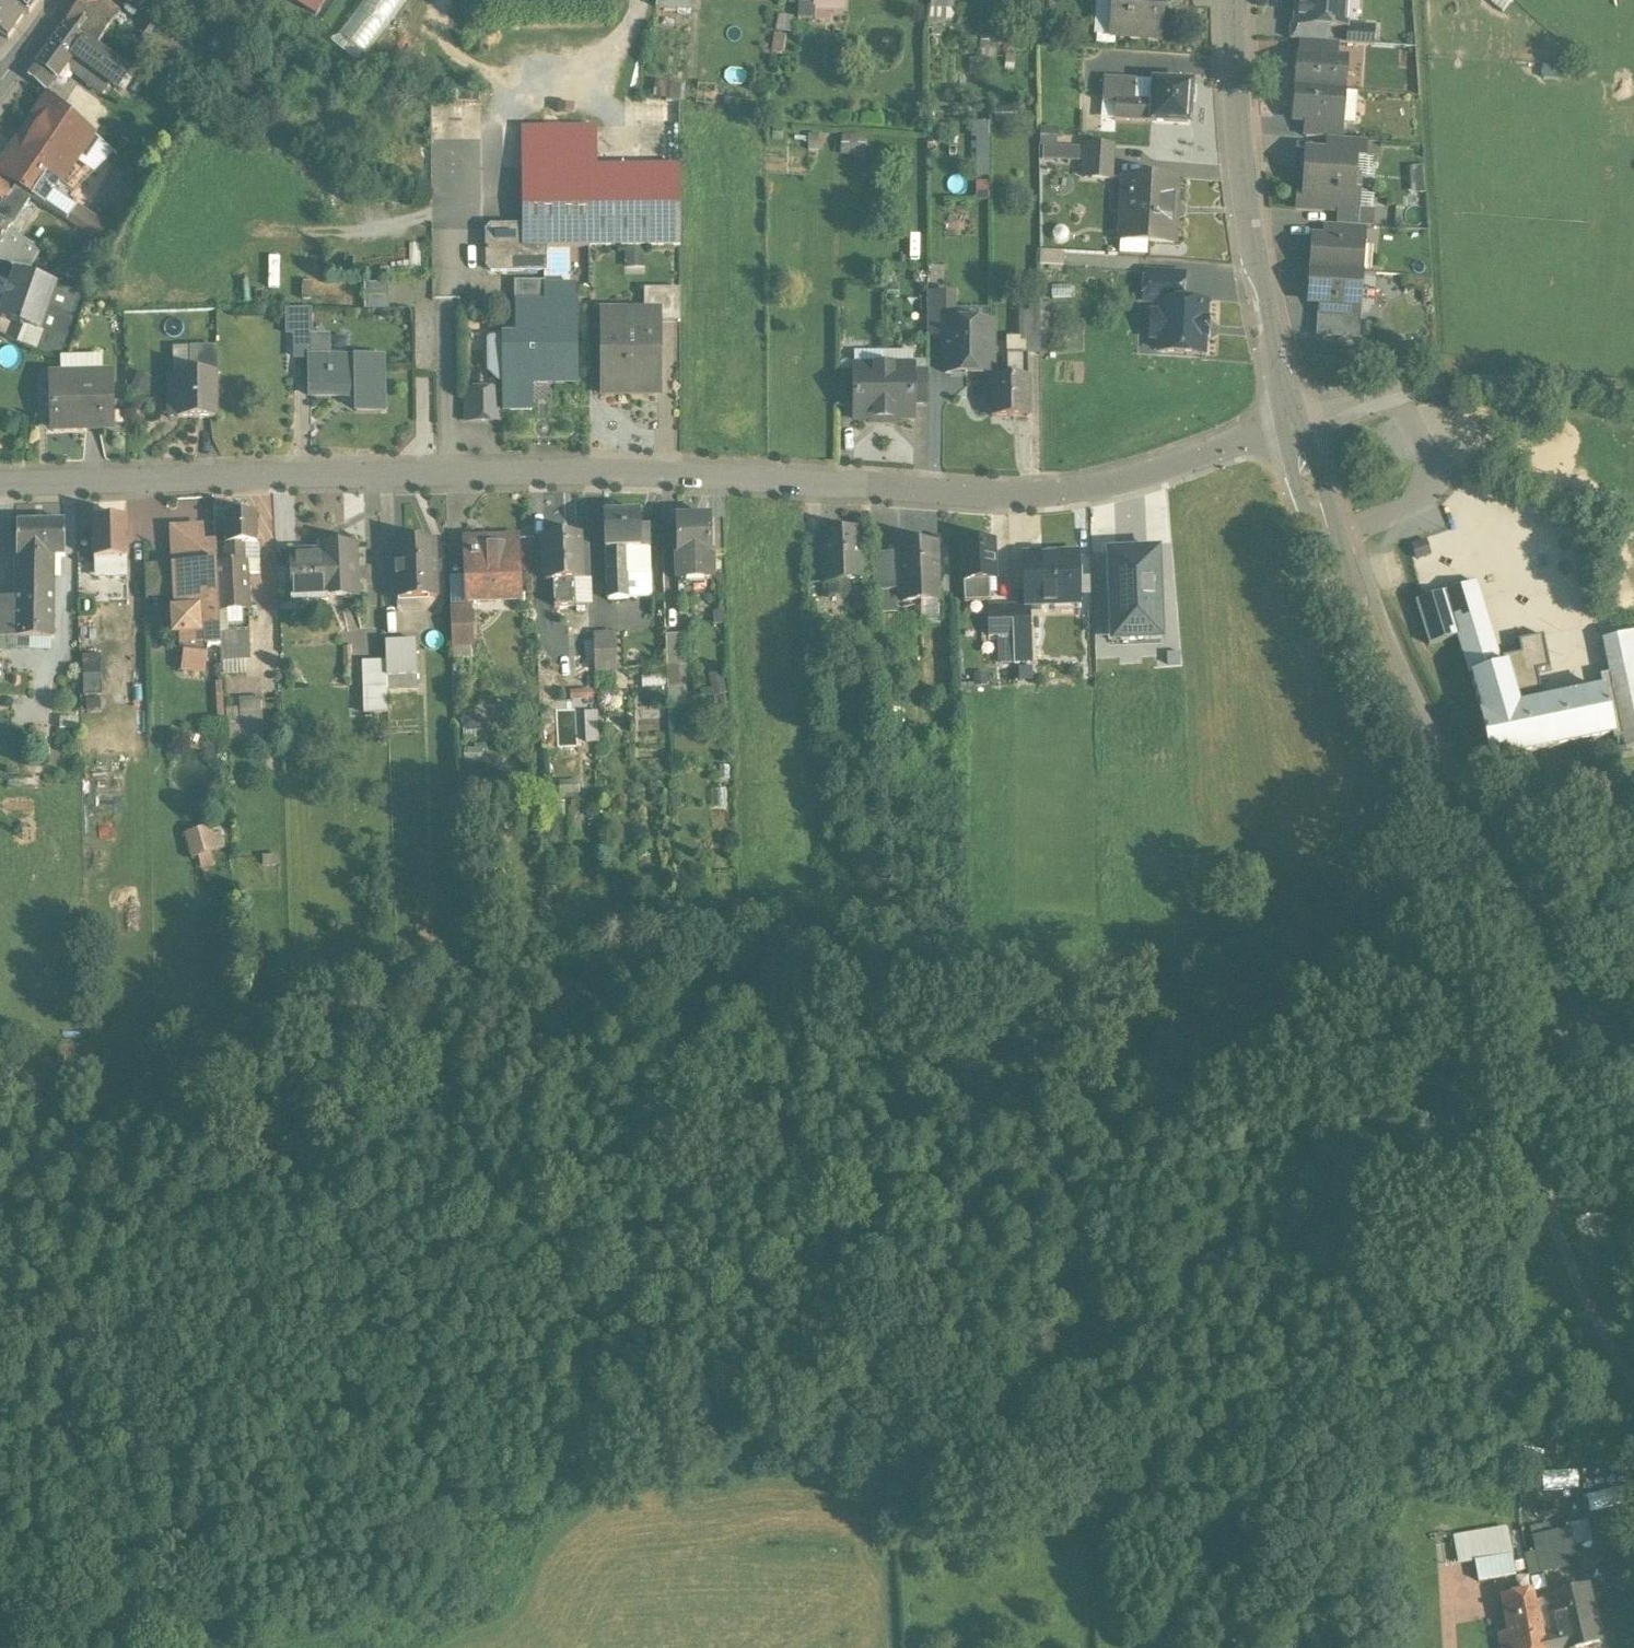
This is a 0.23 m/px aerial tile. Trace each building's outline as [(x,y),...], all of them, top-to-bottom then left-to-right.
[(7,31),(25,5),(17,0),(0,0),(0,26),(7,31)] [(96,0),(77,0),(65,15),(66,16),(96,37),(109,45),(127,23),(96,0)] [(337,26),(364,47),(401,0),(357,0),(337,26)] [(1112,36),(1159,39),(1162,0),(1114,0),(1112,36)] [(1296,4),(1296,7),(1298,7),(1297,24),(1297,26),(1327,28),(1347,29),(1347,27),(1348,0),(1293,0),(1296,4)] [(144,30),(177,57),(199,30),(166,3),(144,30)] [(96,37),(66,16),(37,56),(54,71),(72,48),(104,72),(119,54),(96,37)] [(1327,28),(1297,26),(1297,24),(1291,24),(1290,40),(1300,41),(1326,43),(1327,28)] [(1375,29),(1347,27),(1347,29),(1346,44),(1373,46),(1375,29)] [(1326,43),(1300,41),(1299,57),(1337,60),(1338,44),(1326,43)] [(119,54),(104,72),(110,75),(125,57),(119,54)] [(54,71),(37,56),(29,69),(45,83),(54,71)] [(144,70),(125,57),(110,75),(117,80),(124,71),(136,79),(144,70)] [(1299,57),(1298,57),(1295,89),(1343,92),(1345,60),(1337,60),(1299,57)] [(1154,81),(1104,79),(1102,103),(1117,105),(1114,122),(1151,123),(1154,81)] [(1190,83),(1154,81),(1151,123),(1187,124),(1189,104),(1194,101),(1195,91),(1190,85),(1190,83)] [(29,118),(0,163),(0,172),(7,177),(15,166),(51,190),(94,130),(49,89),(29,118)] [(110,94),(102,89),(96,99),(104,105),(110,94)] [(1343,92),(1295,89),(1293,121),(1306,121),(1341,124),(1343,92)] [(1341,124),(1306,121),(1305,138),(1327,139),(1340,140),(1341,124)] [(977,123),(978,175),(989,175),(988,123),(977,123)] [(589,124),(525,125),(525,165),(589,164),(589,124)] [(865,153),(867,135),(844,133),(842,150),(865,153)] [(1340,140),(1327,139),(1326,154),(1355,157),(1355,158),(1365,159),(1366,142),(1340,140)] [(1064,147),(1051,146),(1050,165),(1055,165),(1065,165),(1064,147)] [(1115,149),(1088,148),(1085,180),(1112,181),(1115,149)] [(1326,154),(1307,153),(1307,155),(1302,160),(1301,167),(1306,172),(1304,190),(1359,195),(1360,177),(1354,170),(1355,158),(1355,157),(1326,154)] [(597,164),(589,164),(590,245),(680,244),(679,162),(597,164)] [(590,245),(589,164),(525,165),(526,224),(526,246),(546,245),(590,245)] [(51,190),(15,166),(7,177),(30,192),(44,201),(51,190)] [(0,198),(0,215),(10,221),(11,221),(25,199),(29,194),(30,192),(7,177),(0,172),(0,198)] [(73,188),(60,179),(44,201),(110,244),(123,220),(107,211),(104,216),(77,199),(75,203),(67,198),(73,188)] [(1177,183),(1125,180),(1121,242),(1173,245),(1177,183)] [(1304,190),(1297,190),(1296,209),(1341,212),(1357,214),(1358,211),(1359,195),(1304,190)] [(1357,214),(1341,212),(1340,225),(1364,227),(1371,227),(1372,212),(1358,211),(1357,214)] [(10,221),(0,215),(0,238),(10,221)] [(526,224),(490,224),(486,228),(486,266),(490,270),(547,269),(546,245),(526,246),(526,224)] [(1340,225),(1324,225),(1323,239),(1363,242),(1364,227),(1340,225)] [(1323,239),(1312,239),(1310,270),(1361,273),(1363,242),(1323,239)] [(17,265),(12,283),(0,279),(0,292),(8,294),(3,311),(39,324),(54,278),(17,265)] [(1361,273),(1310,270),(1308,301),(1319,302),(1359,304),(1361,273)] [(1159,303),(1183,305),(1185,274),(1144,271),(1142,302),(1159,303)] [(85,292),(54,278),(39,324),(46,325),(40,345),(63,354),(85,292)] [(544,284),(544,280),(517,281),(517,302),(544,302),(544,284)] [(389,307),(388,281),(364,282),(364,308),(389,307)] [(574,283),(544,284),(544,302),(545,302),(545,310),(574,310),(574,302),(574,283)] [(680,286),(647,286),(647,318),(657,318),(657,320),(680,320),(680,286)] [(951,296),(926,296),(927,336),(943,336),(943,327),(951,327),(951,296)] [(545,310),(545,302),(544,302),(517,302),(517,324),(524,324),(524,336),(502,336),(502,361),(498,361),(489,371),(497,379),(504,379),(504,409),(506,409),(507,408),(530,407),(530,409),(532,409),(532,379),(537,378),(539,376),(546,376),(548,378),(555,378),(555,383),(559,383),(559,381),(577,381),(577,302),(574,302),(574,310),(545,310)] [(1359,304),(1319,302),(1318,316),(1358,319),(1359,304)] [(1183,305),(1159,303),(1159,313),(1151,312),(1149,344),(1158,345),(1158,355),(1204,358),(1207,306),(1183,305)] [(1039,308),(1020,308),(1020,345),(1026,345),(1026,358),(1040,358),(1039,308)] [(311,310),(287,310),(287,340),(296,340),(296,357),(310,357),(310,397),(339,397),(339,390),(356,390),(357,410),(385,409),(385,356),(331,356),(331,338),(311,338),(311,310)] [(1358,319),(1318,316),(1317,335),(1356,338),(1358,319)] [(647,318),(603,318),(603,380),(623,380),(623,386),(655,386),(655,341),(657,341),(657,320),(657,318),(647,318)] [(951,327),(943,327),(943,336),(943,376),(965,376),(965,373),(991,372),(991,327),(951,327)] [(216,372),(216,346),(191,347),(191,372),(216,372)] [(191,372),(191,347),(174,347),(174,372),(191,372)] [(1007,379),(1026,378),(1026,358),(1007,358),(1007,379)] [(883,367),(854,367),(853,372),(854,405),(854,420),(883,419),(883,367)] [(913,367),(883,367),(883,419),(913,419),(913,405),(913,372),(913,367)] [(53,426),(113,424),(111,369),(51,371),(53,426)] [(174,372),(170,372),(170,398),(177,398),(178,416),(216,416),(216,372),(191,372),(174,372)] [(854,405),(853,372),(839,373),(839,405),(854,405)] [(927,372),(913,372),(913,405),(927,405),(927,372)] [(1026,378),(1007,379),(991,379),(992,419),(1027,419),(1026,378)] [(498,388),(466,388),(467,418),(498,417),(498,388)] [(637,510),(604,511),(605,546),(607,546),(625,545),(639,545),(637,510)] [(255,512),(226,513),(226,542),(216,542),(216,562),(227,561),(242,561),(242,541),(256,541),(255,512)] [(127,515),(93,516),(94,554),(128,553),(127,515)] [(709,515),(675,516),(677,576),(698,575),(697,552),(710,552),(709,515)] [(65,517),(17,518),(17,549),(53,551),(65,551),(65,517)] [(174,524),(175,564),(216,562),(216,542),(202,542),(202,524),(174,524)] [(859,529),(821,531),(824,580),(862,578),(859,529)] [(576,537),(563,538),(563,533),(543,534),(545,578),(552,577),(553,603),(573,602),(572,576),(580,576),(578,532),(576,532),(576,537)] [(437,594),(435,539),(395,541),(398,595),(437,594)] [(992,540),(962,542),(963,580),(964,599),(989,598),(988,589),(994,589),(992,540)] [(517,541),(466,543),(469,593),(520,591),(517,541)] [(936,543),(900,544),(900,552),(901,582),(902,589),(902,601),(938,599),(936,543)] [(359,599),(358,544),(319,545),(319,550),(290,551),(292,601),(359,599)] [(625,545),(607,546),(607,557),(626,556),(625,545)] [(53,551),(17,549),(16,584),(52,585),(53,551)] [(1110,639),(1160,637),(1157,549),(1107,551),(1110,639)] [(900,552),(872,554),(873,592),(902,589),(901,582),(900,552)] [(1077,552),(1023,554),(1025,602),(1027,602),(1078,601),(1077,552)] [(626,556),(607,557),(607,594),(626,594),(626,556)] [(172,557),(147,558),(148,590),(173,589),(172,557)] [(227,561),(216,562),(219,608),(249,608),(246,561),(227,561)] [(219,608),(216,562),(175,564),(175,609),(172,609),(172,631),(183,630),(184,648),(207,651),(209,644),(221,643),(219,608)] [(649,570),(632,570),(633,593),(650,592),(649,570)] [(1471,673),(1504,664),(1502,656),(1477,580),(1446,590),(1458,631),(1471,673)] [(52,585),(16,584),(16,604),(15,632),(51,632),(52,585)] [(1429,640),(1458,631),(1446,590),(1417,598),(1429,640)] [(1025,602),(1012,603),(1013,632),(1013,643),(1031,642),(1030,613),(1027,613),(1027,602),(1025,602)] [(0,603),(0,631),(15,632),(16,604),(0,603)] [(1012,603),(987,604),(989,632),(1013,632),(1012,603)] [(467,604),(450,605),(451,640),(468,639),(467,604)] [(249,608),(219,608),(221,643),(237,642),(248,641),(249,608)] [(913,614),(886,615),(888,651),(914,650),(913,614)] [(613,629),(594,629),(595,666),(597,666),(615,666),(613,629)] [(682,629),(665,629),(667,680),(679,679),(678,658),(683,658),(682,629)] [(1603,638),(1610,672),(1600,674),(1603,688),(1604,688),(1614,732),(1614,738),(1623,736),(1626,747),(1633,745),(1633,631),(1603,638)] [(1543,635),(1519,640),(1521,652),(1502,656),(1504,664),(1508,663),(1520,705),(1544,699),(1537,670),(1550,667),(1543,635)] [(416,659),(415,638),(385,639),(385,656),(386,680),(386,696),(417,695),(416,659)] [(237,642),(221,643),(221,655),(237,654),(237,642)] [(386,680),(385,656),(360,656),(361,709),(387,708),(386,680)] [(1504,664),(1471,673),(1483,713),(1520,705),(1508,663),(1504,664)] [(615,666),(597,666),(598,688),(615,687),(615,666)] [(730,684),(719,688),(725,719),(737,718),(735,697),(730,684)] [(1483,713),(1481,713),(1484,727),(1481,728),(1483,734),(1485,734),(1490,757),(1614,732),(1604,688),(1603,688),(1520,705),(1483,713)] [(271,736),(270,710),(250,710),(251,737),(271,736)] [(581,786),(580,754),(550,756),(550,771),(560,771),(561,787),(581,786)] [(185,825),(192,850),(219,842),(212,817),(185,825)] [(1540,1476),(1576,1477),(1576,1458),(1541,1457),(1540,1476)] [(1464,1553),(1477,1550),(1471,1527),(1459,1530),(1464,1553)] [(1575,1538),(1539,1547),(1543,1566),(1579,1557),(1575,1538)] [(1513,1548),(1477,1555),(1480,1574),(1517,1568),(1513,1548)] [(1552,1591),(1552,1592),(1549,1592),(1553,1609),(1556,1608),(1560,1627),(1545,1631),(1549,1647),(1552,1647),(1600,1637),(1588,1582),(1552,1591)] [(1505,1591),(1512,1628),(1503,1630),(1507,1647),(1549,1647),(1545,1631),(1534,1586),(1505,1591)]
